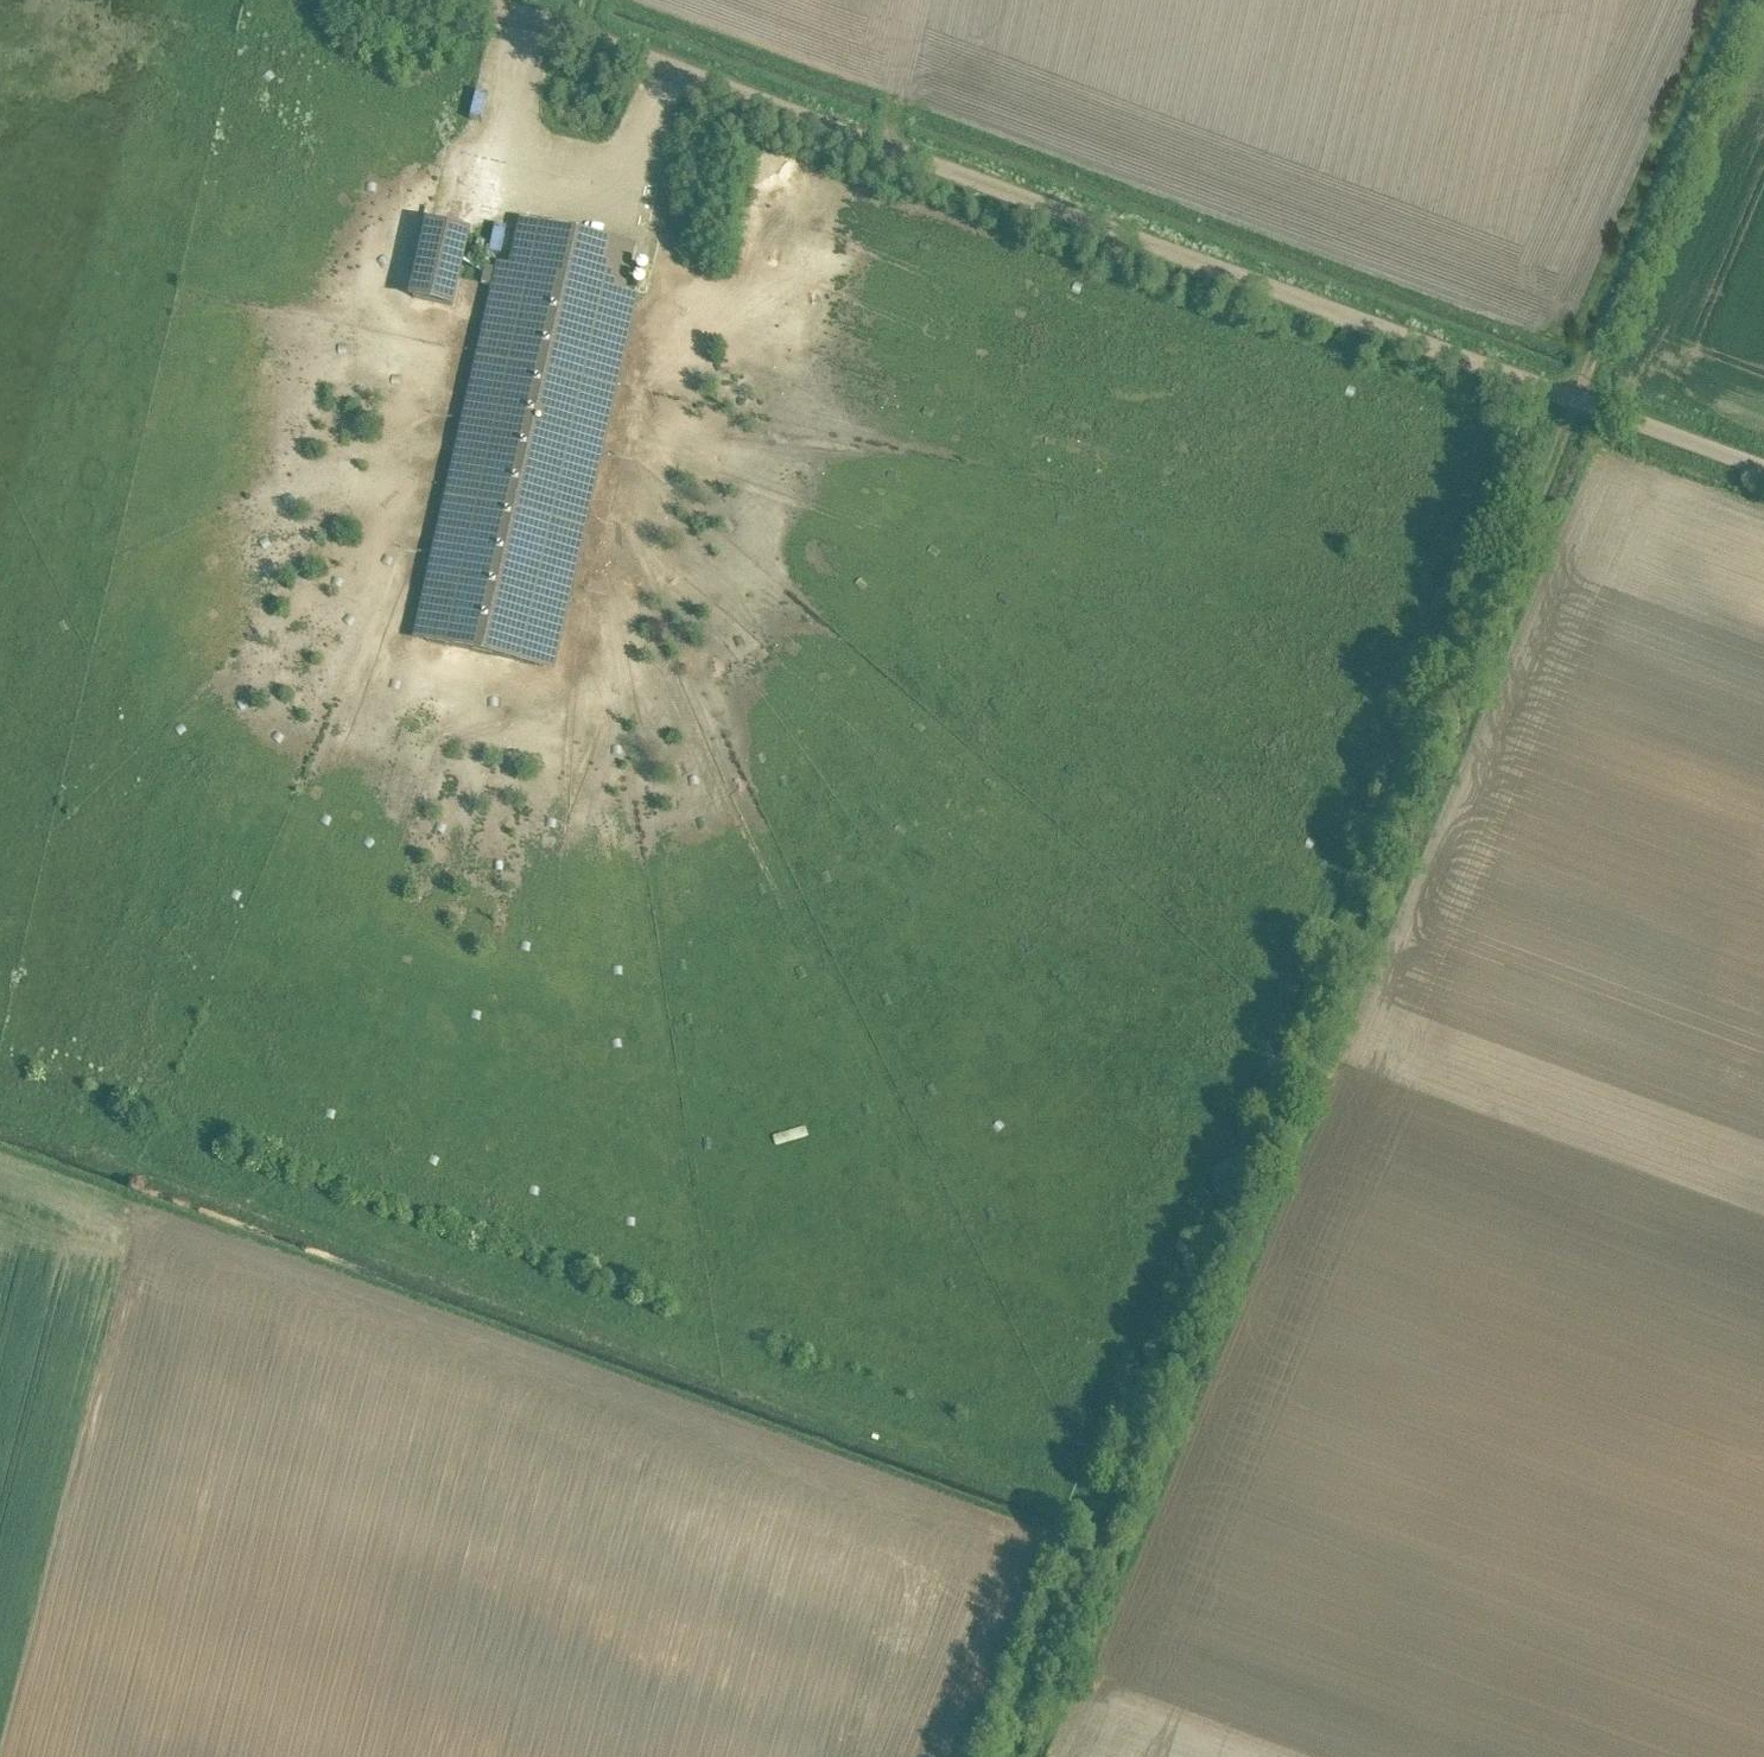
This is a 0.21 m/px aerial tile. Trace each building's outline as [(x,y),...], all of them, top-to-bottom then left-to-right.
[(412,645),(553,676),(638,302),(626,300),(637,252),(519,226),(507,272),(499,271),(497,275),(486,272),(481,290),(492,294),(412,645)] [(425,230),(408,306),(453,316),(470,240),(425,230)]
